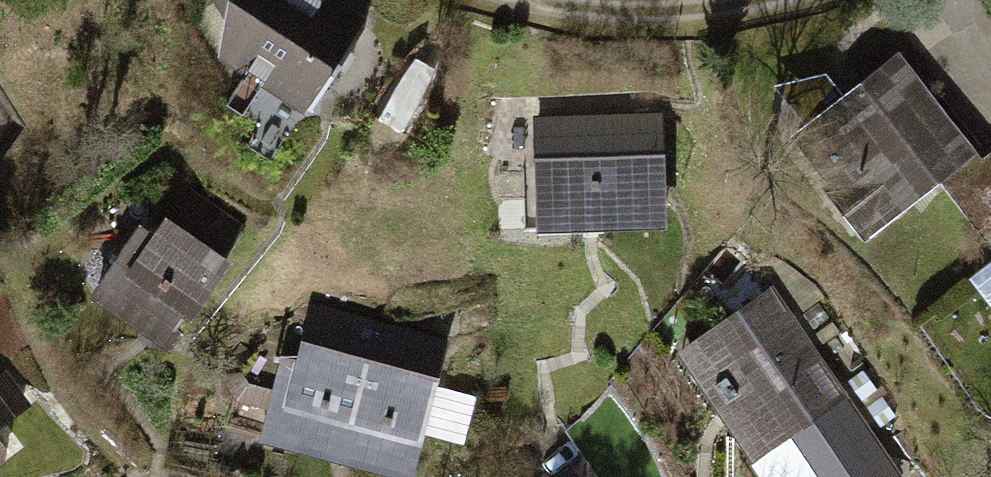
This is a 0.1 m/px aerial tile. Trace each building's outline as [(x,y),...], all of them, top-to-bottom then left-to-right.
[(231,64),(311,116),(371,23),(336,0),(246,0),(231,64)] [(427,41),(422,42),(415,49),(409,56),(376,118),(373,126),(372,134),(372,144),(374,153),(385,149),(395,144),(400,138),(403,131),(432,70),(435,59),(437,50),(435,44),(432,41),(427,41)] [(806,127),(788,141),(865,240),(979,153),(901,53),(845,97),(827,75),(776,87),(806,127)] [(259,92),(244,83),(230,106),(244,115),(259,92)] [(538,119),(543,227),(668,221),(663,114),(538,119)] [(948,190),(982,234),(990,228),(990,156),(948,190)] [(143,231),(101,298),(174,342),(244,227),(189,194),(160,241),(143,231)] [(686,350),(760,456),(751,463),(760,476),(901,476),(771,291),(686,350)] [(229,423),(226,432),(238,435),(268,443),(345,462),(380,324),(315,308),(292,396),(239,383),(229,423)] [(346,462),(404,476),(412,476),(448,341),(382,324),(346,462)] [(22,402),(1,375),(0,375),(0,418),(22,402)]
